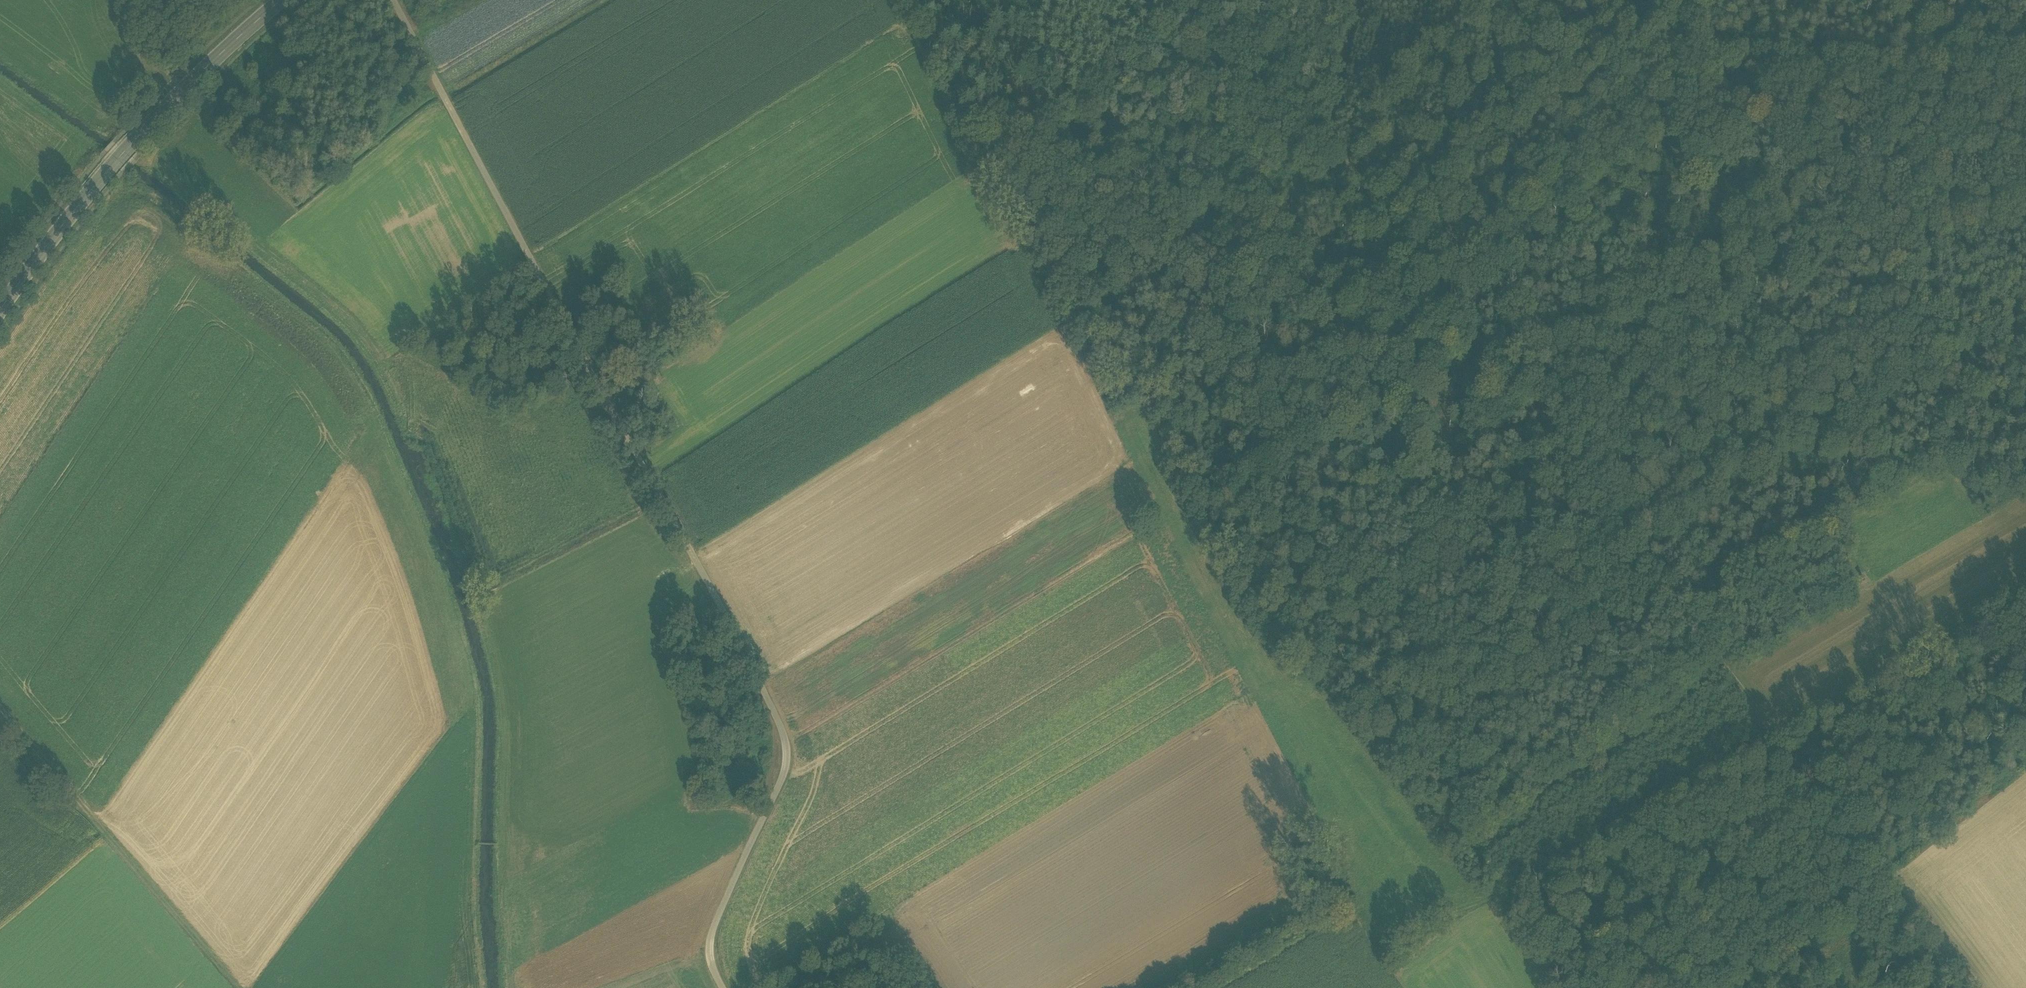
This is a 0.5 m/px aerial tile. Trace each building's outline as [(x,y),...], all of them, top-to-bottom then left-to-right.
[(1006,89),(1017,83),(1012,74),(1008,76),(1006,74),(1000,78),(1006,89)]
